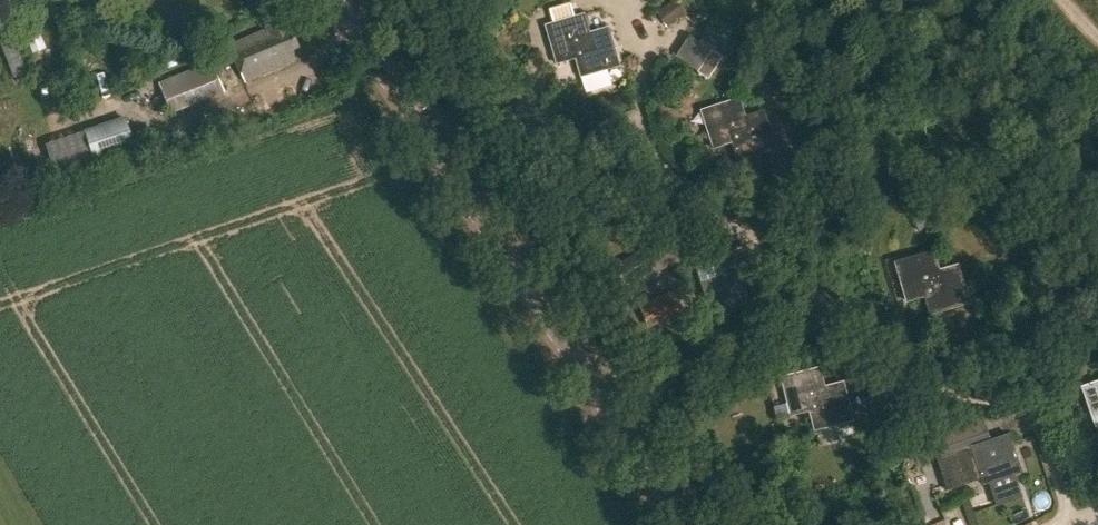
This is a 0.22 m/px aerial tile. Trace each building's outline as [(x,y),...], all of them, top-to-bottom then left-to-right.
[(686,15),(675,0),(663,8),(674,23),(686,15)] [(552,23),(545,25),(556,66),(575,61),(580,79),(584,94),(612,86),(608,71),(620,68),(609,27),(589,33),(584,14),(574,17),(570,4),(549,10),(552,23)] [(288,30),(283,18),(266,25),(268,30),(230,44),(245,81),(296,61),(292,51),(299,48),(291,29),(288,30)] [(23,29),(33,55),(46,50),(37,24),(23,29)] [(712,51),(689,37),(682,49),(704,63),(712,51)] [(722,58),(712,51),(704,63),(698,73),(708,80),(722,58)] [(171,112),(226,92),(213,60),(170,76),(173,84),(161,89),(171,112)] [(743,87),(756,91),(761,76),(748,72),(743,87)] [(740,98),(701,111),(713,150),(732,144),(738,163),(777,150),(764,111),(745,117),(740,98)] [(125,117),(84,131),(94,161),(135,146),(125,117)] [(930,320),(967,307),(955,270),(937,276),(932,257),(894,268),(905,305),(924,299),(930,320)] [(732,259),(713,266),(696,271),(709,310),(745,298),(732,259)] [(814,434),(852,425),(843,386),(822,391),(818,374),(782,381),(791,419),(810,415),(814,434)] [(1087,394),(1097,428),(1097,390),(1087,394)] [(947,492),(981,482),(983,490),(1021,477),(1009,440),(937,464),(947,492)] [(743,469),(745,481),(758,479),(756,467),(743,469)]
